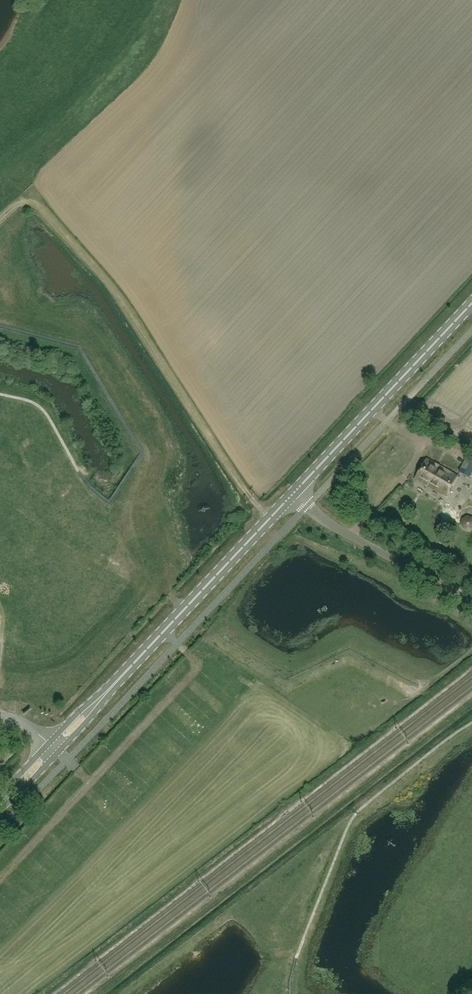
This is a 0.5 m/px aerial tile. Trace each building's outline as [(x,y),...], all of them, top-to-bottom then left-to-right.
[(415,479),(432,489),(446,496),(458,476),(427,458),(415,479)] [(467,459),(460,473),(471,480),(471,462),(467,459)]
